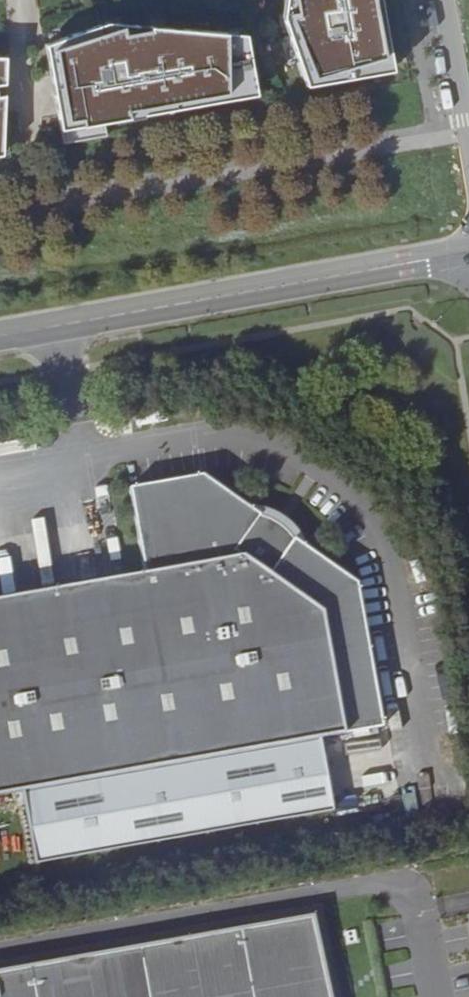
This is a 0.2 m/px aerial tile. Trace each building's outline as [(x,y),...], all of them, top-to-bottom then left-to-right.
[(380,0),(284,0),(282,16),(305,85),(392,69),(380,0)] [(104,121),(255,94),(244,34),(106,24),(44,44),(62,144),(106,136),(104,121)] [(204,477),(131,489),(146,575),(0,600),(0,797),(384,730),(360,586),(308,549),(301,536),(287,522),(274,516),(262,513),(256,513),(204,477)] [(0,969),(0,996),(328,996),(309,913),(0,969)]
